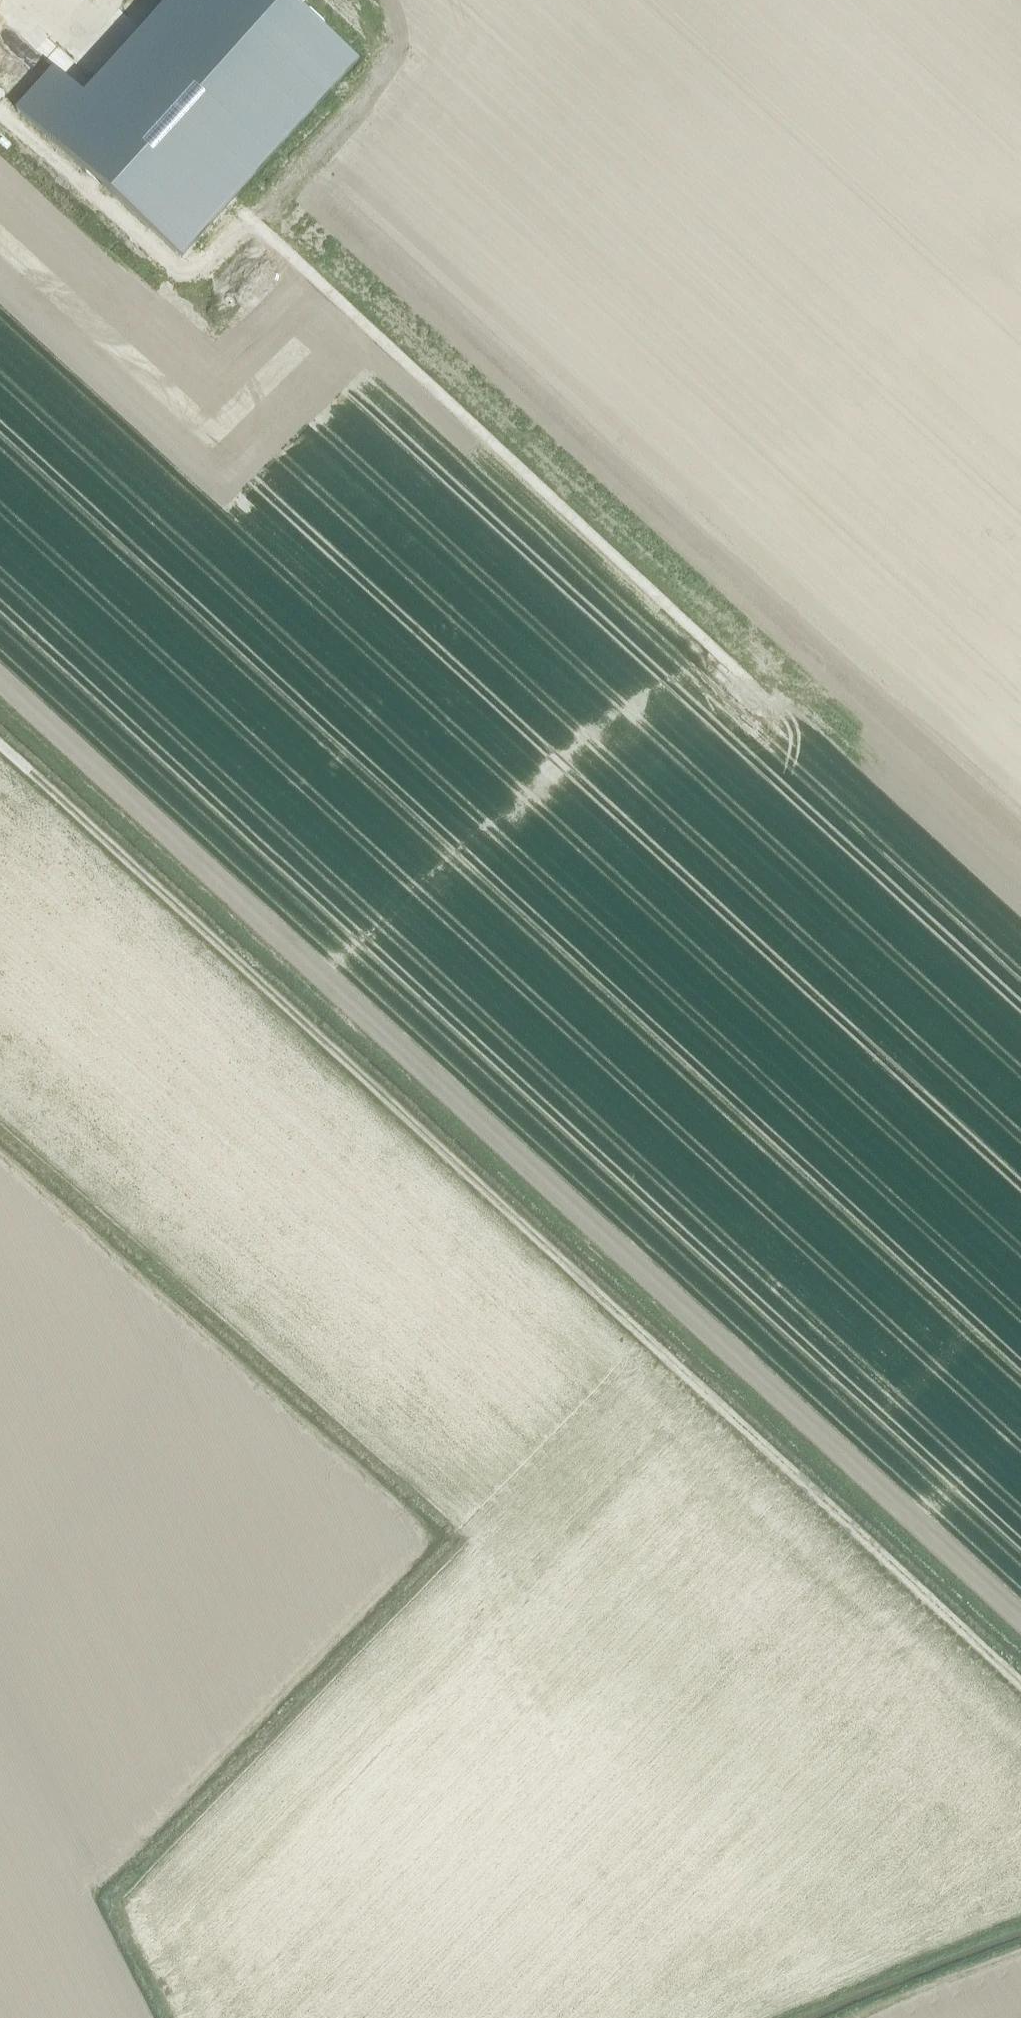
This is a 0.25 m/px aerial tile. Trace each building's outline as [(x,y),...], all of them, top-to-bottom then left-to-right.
[(149,54),(133,72),(132,71),(131,72),(132,73),(116,91),(114,90),(109,97),(110,98),(102,107),(101,105),(98,108),(53,68),(16,110),(85,172),(87,170),(103,185),(101,187),(180,257),(356,60),(289,0),(195,0),(148,53),(149,54)]
